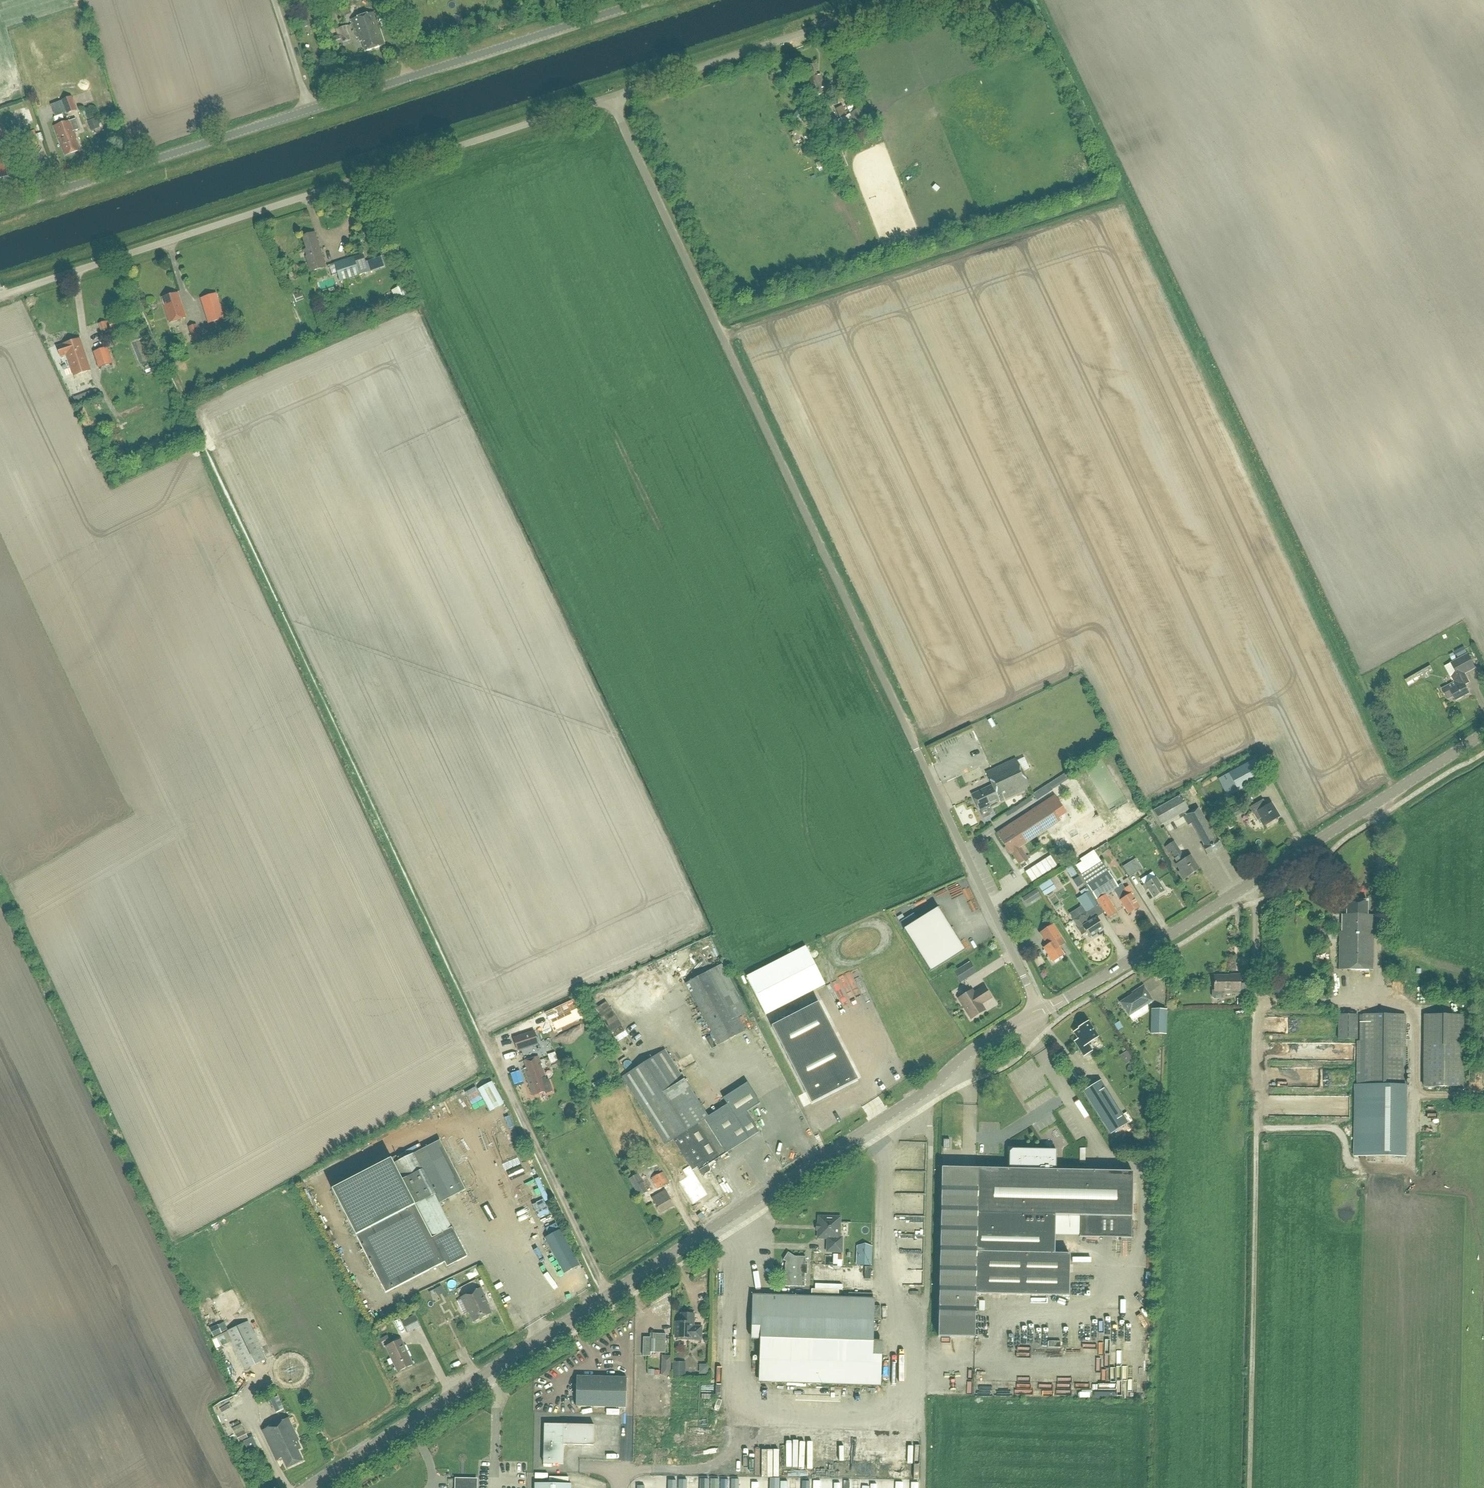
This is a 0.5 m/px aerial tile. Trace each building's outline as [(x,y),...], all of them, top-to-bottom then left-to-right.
[(337,24),(332,6),(322,9),(327,27),(337,24)] [(385,46),(374,13),(352,20),(358,39),(359,38),(360,43),(362,42),(365,52),(385,46)] [(311,25),(308,17),(301,19),(304,28),(311,25)] [(350,41),(346,27),(337,29),(339,36),(331,39),(333,43),(341,40),(342,43),(350,41)] [(821,76),(817,77),(813,67),(813,66),(804,69),(813,97),(822,94),(820,89),(825,87),(821,76)] [(76,111),(72,97),(62,101),(67,114),(76,111)] [(874,122),(867,107),(850,115),(856,130),(874,122)] [(76,139),(70,121),(54,127),(59,143),(60,143),(65,156),(80,151),(75,139),(76,139)] [(28,134),(31,147),(40,144),(37,132),(28,134)] [(325,268),(314,233),(302,237),(306,249),(304,250),(306,256),(305,257),(310,272),(325,268)] [(361,256),(334,264),(340,281),(366,273),(361,256)] [(335,279),(322,283),(324,291),(337,288),(335,279)] [(185,318),(178,294),(161,299),(169,323),(185,318)] [(211,303),(202,306),(205,314),(214,312),(217,321),(223,319),(216,294),(209,296),(211,303)] [(119,320),(119,318),(108,321),(110,329),(116,327),(119,334),(126,332),(122,319),(119,320)] [(201,339),(196,326),(188,328),(193,342),(201,339)] [(90,371),(80,340),(57,347),(60,357),(66,355),(73,376),(90,371)] [(112,364),(107,349),(93,353),(98,368),(112,364)] [(1476,669),(1468,654),(1450,663),(1445,666),(1454,683),(1442,689),(1448,700),(1454,697),(1456,702),(1469,695),(1464,685),(1467,684),(1469,682),(1465,675),(1476,669)] [(999,802),(1029,788),(1015,759),(986,773),(992,786),(972,795),(979,810),(990,805),(991,807),(997,804),(996,802),(999,801),(999,802)] [(1264,778),(1254,760),(1201,788),(1211,807),(1264,778)] [(967,775),(971,783),(986,776),(982,768),(967,775)] [(1065,814),(1054,797),(1030,812),(1032,815),(1013,828),(1011,825),(996,834),(1010,855),(1011,854),(1019,865),(1027,860),(1020,848),(1060,822),(1058,819),(1065,814)] [(1188,810),(1180,797),(1154,811),(1161,825),(1179,816),(1180,818),(1183,817),(1188,826),(1191,824),(1203,845),(1202,846),(1207,855),(1222,846),(1217,838),(1216,839),(1198,808),(1188,814),(1186,811),(1188,810)] [(1267,806),(1263,801),(1250,808),(1257,821),(1259,820),(1263,827),(1278,818),(1270,804),(1267,806)] [(1240,816),(1235,806),(1220,813),(1225,824),(1240,816)] [(1185,860),(1174,842),(1164,848),(1168,854),(1171,852),(1175,859),(1174,859),(1177,864),(1176,865),(1180,871),(1179,872),(1183,879),(1198,870),(1190,857),(1185,860)] [(1094,850),(1081,859),(1088,869),(1101,859),(1094,850)] [(1142,870),(1135,859),(1123,867),(1129,878),(1142,870)] [(1096,900),(1108,918),(1117,911),(1105,894),(1117,886),(1101,862),(1080,876),(1096,900)] [(1164,892),(1155,878),(1142,886),(1145,892),(1148,890),(1154,899),(1164,892)] [(1055,889),(1051,883),(1043,888),(1041,885),(1038,887),(1043,894),(1046,892),(1047,894),(1055,889)] [(1132,893),(1128,887),(1123,891),(1127,898),(1120,902),(1128,915),(1139,908),(1131,894),(1132,893)] [(1027,905),(1041,899),(1038,891),(1024,897),(1027,905)] [(1100,911),(1088,892),(1082,896),(1090,910),(1086,912),(1082,906),(1069,914),(1073,920),(1078,929),(1082,927),(1089,937),(1103,929),(1094,914),(1100,911)] [(1339,932),(1339,970),(1372,971),(1373,916),(1366,916),(1367,901),(1356,901),(1354,898),(1349,898),(1347,901),(1346,901),(1346,915),(1341,915),(1341,932),(1339,932)] [(938,907),(903,929),(930,973),(965,951),(938,907)] [(1065,944),(1053,925),(1039,934),(1044,941),(1045,940),(1049,945),(1043,949),(1048,957),(1051,962),(1051,961),(1052,963),(1064,956),(1059,948),(1065,944)] [(975,974),(969,963),(953,973),(960,983),(975,974)] [(746,1012),(721,965),(685,984),(718,1046),(745,1031),(738,1017),(746,1012)] [(1240,991),(1240,975),(1230,975),(1230,976),(1214,976),(1214,991),(1240,991)] [(991,998),(984,987),(974,993),(972,990),(958,999),(971,1019),(985,1010),(981,1004),(991,998)] [(1147,994),(1143,987),(1132,994),(1133,995),(1120,1003),(1128,1016),(1149,1003),(1145,996),(1147,994)] [(814,994),(768,1020),(811,1096),(857,1071),(814,994)] [(1165,1011),(1150,1010),(1149,1034),(1164,1035),(1165,1011)] [(1357,1015),(1338,1015),(1338,1039),(1356,1040),(1357,1015)] [(1362,1086),(1354,1086),(1353,1157),(1404,1157),(1404,1015),(1362,1015),(1362,1086)] [(1463,1016),(1423,1016),(1422,1088),(1462,1088),(1463,1016)] [(1097,1037),(1088,1022),(1078,1029),(1079,1030),(1074,1033),(1078,1040),(1074,1042),(1083,1056),(1092,1050),(1087,1044),(1097,1037)] [(538,1044),(534,1031),(513,1039),(517,1051),(538,1044)] [(707,1118),(665,1051),(622,1078),(665,1144),(667,1143),(672,1150),(677,1147),(692,1170),(677,1180),(682,1188),(689,1184),(698,1198),(712,1190),(702,1175),(709,1171),(710,1169),(707,1165),(758,1133),(745,1113),(759,1104),(746,1083),(713,1104),(718,1111),(707,1118)] [(549,1054),(552,1062),(558,1061),(556,1052),(549,1054)] [(546,1081),(538,1056),(525,1061),(527,1068),(524,1069),(533,1096),(546,1091),(546,1093),(552,1091),(548,1080),(546,1081)] [(489,1081),(476,1088),(479,1092),(470,1097),(474,1105),(496,1093),(489,1081)] [(1117,1112),(1098,1081),(1081,1092),(1109,1135),(1125,1124),(1124,1122),(1128,1120),(1121,1109),(1117,1112)] [(806,1106),(799,1093),(791,1097),(798,1110),(806,1106)] [(465,1097),(459,1100),(465,1113),(471,1110),(465,1097)] [(456,1114),(461,1112),(456,1098),(452,1100),(456,1114)] [(465,1190),(440,1140),(398,1161),(396,1156),(390,1159),(391,1159),(332,1189),(359,1243),(385,1293),(444,1263),(446,1267),(467,1257),(454,1232),(451,1228),(439,1204),(465,1190)] [(975,1294),(1069,1296),(1070,1254),(1048,1254),(1049,1215),(1054,1216),(1053,1236),(1131,1237),(1132,1172),(1055,1171),(1056,1150),(1013,1149),(1009,1152),(1009,1170),(978,1169),(941,1168),(937,1336),(974,1337),(975,1294)] [(668,1183),(663,1173),(652,1178),(657,1189),(668,1183)] [(648,1192),(638,1175),(628,1180),(638,1197),(648,1192)] [(673,1205),(665,1191),(651,1198),(659,1213),(673,1205)] [(533,1217),(535,1223),(546,1219),(544,1213),(533,1217)] [(696,1213),(691,1216),(697,1224),(701,1222),(696,1213)] [(837,1220),(820,1219),(818,1221),(817,1240),(827,1240),(826,1254),(840,1254),(841,1240),(838,1240),(839,1222),(837,1220)] [(579,1266),(559,1230),(544,1238),(564,1274),(579,1266)] [(904,1249),(904,1264),(922,1264),(922,1249),(904,1249)] [(858,1256),(857,1265),(872,1266),(873,1252),(865,1252),(865,1256),(858,1256)] [(793,1258),(787,1254),(782,1261),(787,1265),(786,1266),(786,1272),(783,1272),(783,1288),(803,1289),(803,1276),(805,1276),(806,1266),(804,1266),(804,1259),(793,1258)] [(488,1303),(481,1288),(460,1298),(467,1313),(468,1312),(473,1322),(491,1313),(487,1304),(488,1303)] [(872,1299),(752,1295),(750,1340),(760,1340),(758,1383),(877,1386),(879,1341),(871,1340),(872,1299)] [(693,1315),(680,1315),(680,1323),(675,1323),(674,1339),(681,1339),(681,1340),(700,1341),(701,1328),(693,1328),(693,1315)] [(420,1327),(415,1316),(402,1322),(407,1333),(420,1327)] [(248,1322),(212,1339),(217,1349),(231,1342),(244,1370),(266,1360),(248,1322)] [(665,1335),(655,1335),(654,1341),(650,1340),(650,1339),(643,1338),(642,1357),(650,1357),(650,1354),(664,1354),(665,1335)] [(413,1364),(401,1339),(385,1347),(398,1372),(413,1364)] [(672,1363),(672,1377),(685,1378),(686,1363),(672,1363)] [(625,1408),(626,1378),(576,1377),(575,1407),(625,1408)] [(221,1412),(223,1418),(242,1411),(239,1405),(221,1412)] [(298,1440),(288,1419),(263,1431),(276,1460),(282,1457),(287,1468),(303,1461),(298,1450),(300,1449),(297,1441),(298,1440)] [(593,1426),(544,1425),(543,1465),(563,1465),(563,1445),(593,1446),(593,1426)] [(247,1446),(256,1443),(253,1433),(243,1436),(247,1446)] [(836,1441),(836,1453),(847,1453),(848,1442),(836,1441)] [(563,1473),(561,1478),(583,1483),(584,1478),(563,1473)] [(456,1479),(455,1487),(476,1487),(477,1479),(456,1479)]
